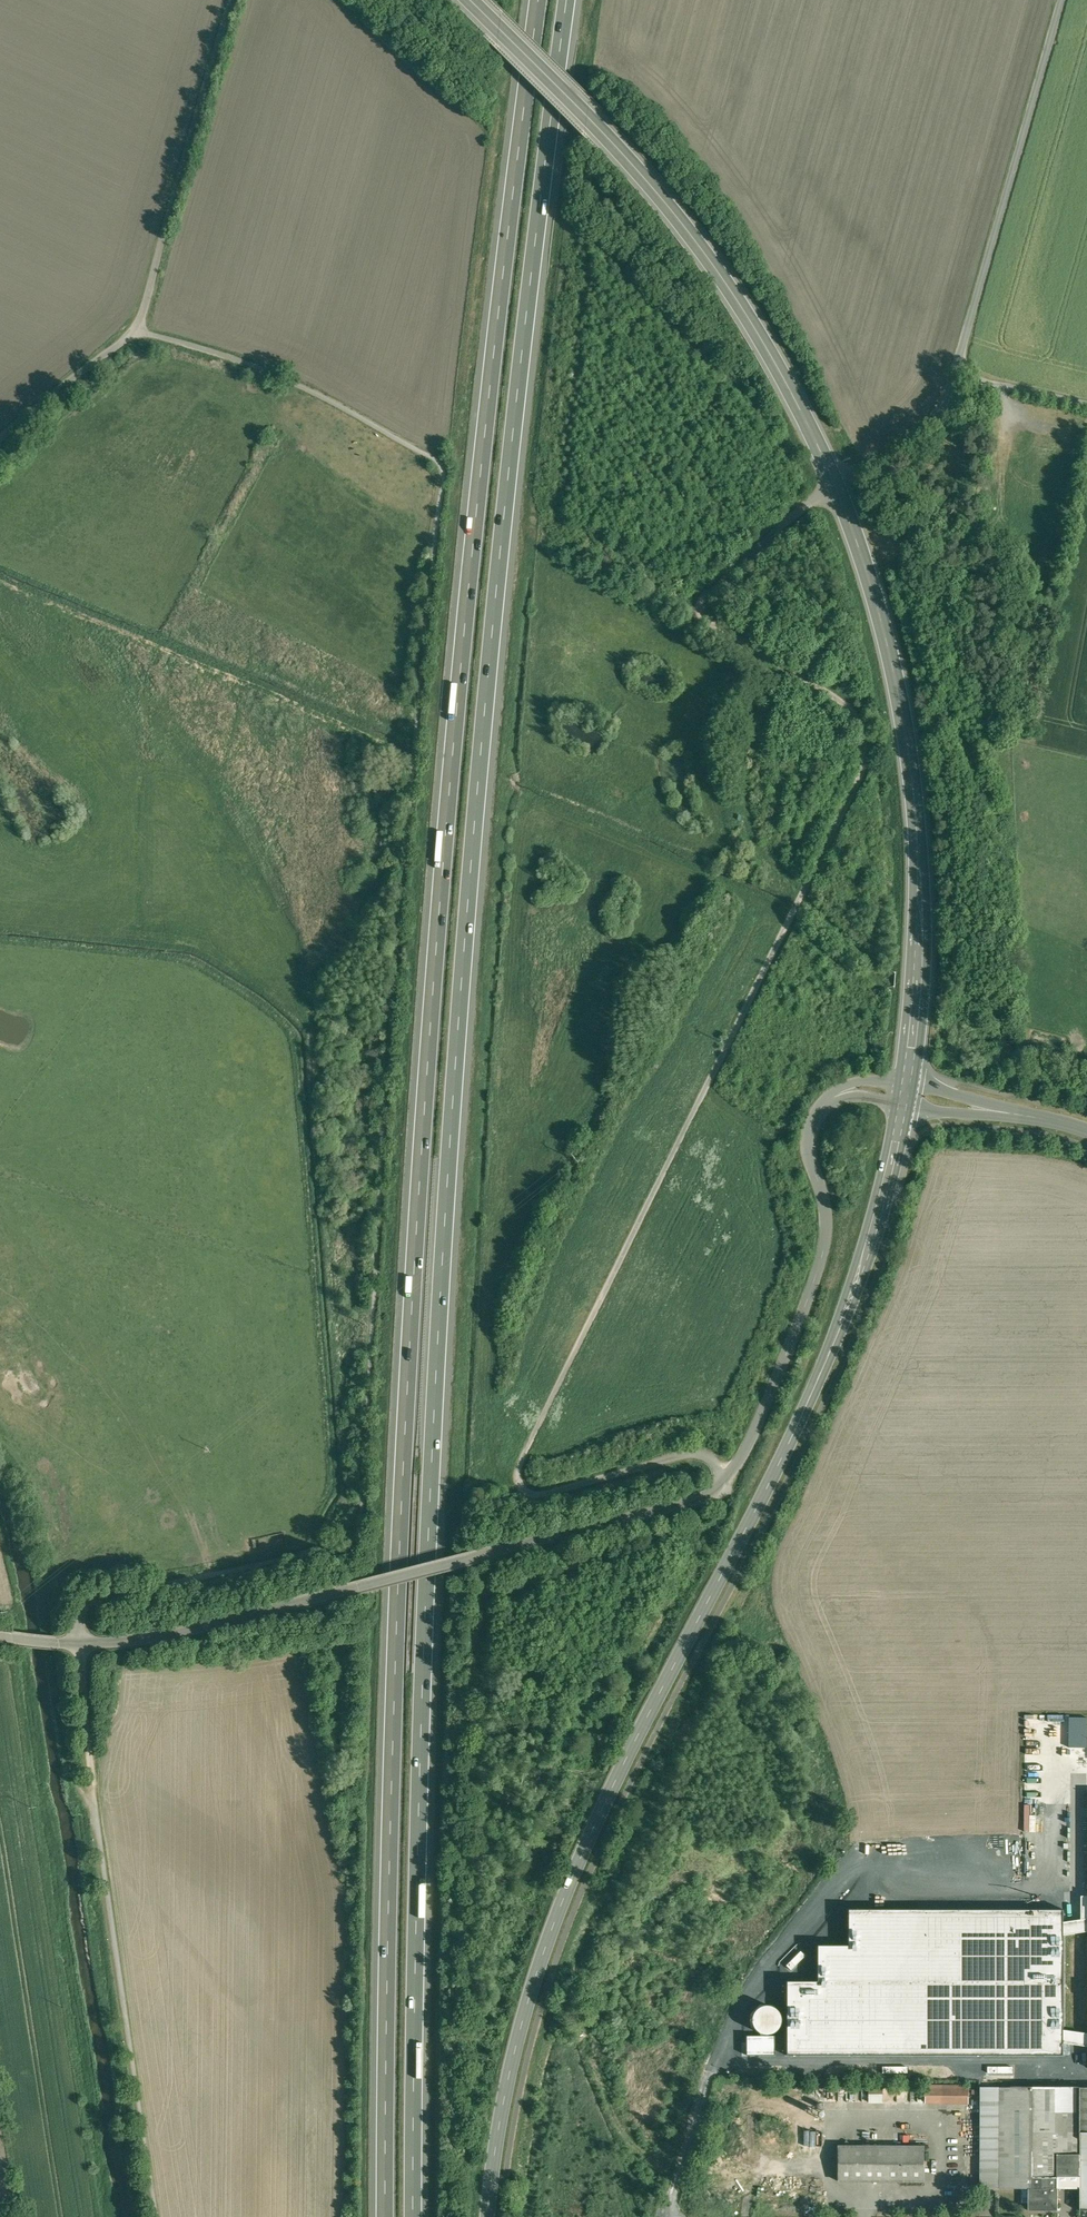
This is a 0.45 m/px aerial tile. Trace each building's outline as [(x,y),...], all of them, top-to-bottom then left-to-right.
[(785,1981),(785,2056),(1064,2055),(1064,1910),(847,1910),(847,1946),(816,1946),(816,1981),(785,1981)] [(753,2027),(756,2031),(760,2034),(765,2035),(770,2034),(774,2032),(777,2029),(779,2025),(780,2020),(779,2016),(777,2012),(774,2009),(770,2006),(766,2006),(761,2007),(756,2009),(753,2013),(751,2017),(751,2022),(753,2027)] [(746,2036),(746,2055),(774,2055),(774,2036),(746,2036)] [(869,2086),(869,2103),(883,2103),(883,2086),(869,2086)] [(969,2087),(943,2087),(943,2097),(969,2097),(969,2087)] [(1000,2087),(981,2087),(981,2188),(1000,2188),(1000,2087)] [(1080,2087),(1000,2087),(1000,2188),(1029,2188),(1059,2189),(1059,2188),(1058,2188),(1059,2110),(1080,2110),(1080,2087)] [(1080,2087),(1080,2110),(1059,2110),(1058,2188),(1059,2188),(1081,2188),(1081,2210),(1086,2210),(1086,2087),(1080,2087)] [(925,2146),(839,2146),(839,2181),(926,2181),(925,2146)] [(1059,2189),(1029,2188),(1029,2210),(1058,2211),(1059,2189)]
